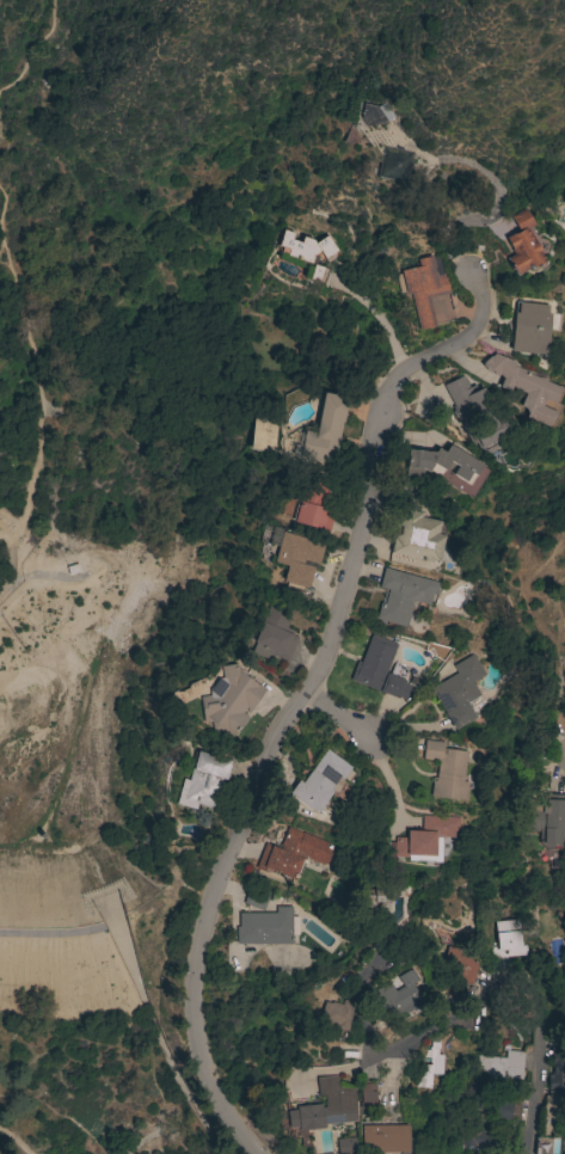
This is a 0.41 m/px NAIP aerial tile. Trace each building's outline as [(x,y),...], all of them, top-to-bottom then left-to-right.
[(385,103),(394,117),(388,122),(389,123),(366,127),(361,119),(363,104),(377,108),(385,103)] [(386,151),(383,174),(406,177),(410,154),(386,151)] [(533,226),(524,231),(530,241),(532,240),(539,253),(538,253),(542,262),(541,263),(543,268),(540,270),(536,265),(527,271),(527,270),(515,276),(504,258),(512,253),(503,239),(515,232),(515,233),(517,232),(509,217),(523,209),(533,226)] [(283,231),(294,234),(291,240),(301,244),(302,237),(313,240),(315,244),(328,235),(342,257),(328,265),(320,252),(313,257),(311,265),(327,270),(324,283),(305,277),(308,266),(276,257),(280,247),(277,247),(283,231)] [(400,271),(419,266),(417,260),(432,257),(435,268),(434,269),(435,276),(446,274),(450,294),(428,299),(435,326),(418,330),(410,294),(406,295),(400,271)] [(514,302),(546,306),(545,313),(558,314),(555,332),(546,331),(543,356),(508,352),(514,302)] [(561,388),(555,404),(560,406),(549,429),(522,417),(530,397),(510,387),(508,392),(497,387),(500,379),(497,375),(495,377),(490,372),(487,374),(480,366),(481,364),(480,363),(489,356),(489,357),(493,354),(510,362),(516,368),(561,388)] [(442,386),(462,375),(468,388),(474,385),(477,391),(481,388),(497,419),(506,415),(514,430),(505,435),(506,438),(506,441),(483,453),(478,452),(472,440),(474,438),(468,428),(466,429),(461,419),(457,422),(456,418),(454,418),(450,412),(452,410),(450,407),(453,406),(442,386)] [(323,393),(346,398),(332,465),(297,456),(302,431),(314,434),(323,393)] [(479,465),(467,485),(450,475),(452,474),(443,468),(437,477),(428,471),(426,473),(422,469),(419,478),(405,475),(407,449),(434,453),(436,448),(443,453),(448,446),(479,465)] [(303,479),(327,486),(321,509),(333,511),(327,533),(291,522),(303,479)] [(420,512),(419,517),(440,522),(436,534),(443,536),(436,563),(429,560),(429,563),(389,553),(403,502),(416,504),(414,511),(420,512)] [(324,545),(317,571),(312,570),(307,589),(281,582),(285,566),(271,563),(281,532),(324,545)] [(437,583),(434,596),(430,595),(428,606),(411,601),(410,606),(411,606),(405,627),(375,619),(380,603),(383,603),(387,589),(377,587),(383,567),(437,583)] [(270,656),(269,661),(250,653),(253,644),(252,643),(269,603),(291,613),(285,628),(294,632),(291,636),(296,638),(287,662),(270,656)] [(349,680),(357,662),(360,663),(371,636),(397,645),(385,674),(388,675),(393,664),(406,669),(403,680),(404,681),(403,683),(410,687),(404,700),(398,696),(397,699),(349,680)] [(481,705),(469,712),(473,718),(453,730),(443,713),(429,689),(455,674),(452,665),(471,655),(483,675),(469,683),(478,696),(477,696),(481,705)] [(213,731),(211,731),(210,729),(209,723),(201,723),(197,698),(208,696),(207,690),(215,679),(221,679),(219,667),(234,664),(245,673),(244,676),(258,687),(258,686),(265,692),(250,712),(245,708),(241,713),(247,718),(241,726),(239,725),(229,737),(221,731),(213,731)] [(466,782),(463,800),(429,797),(431,778),(435,778),(437,761),(422,760),(424,741),(443,743),(442,749),(465,751),(461,782),(466,782)] [(326,749),(351,768),(342,780),(338,778),(334,782),(334,784),(330,790),(333,792),(326,800),(333,806),(326,816),(319,810),(317,814),(313,811),(313,812),(312,811),(311,814),(289,797),(290,796),(288,793),(297,780),(301,782),(326,749)] [(180,779),(186,781),(190,768),(189,768),(192,753),(195,753),(196,751),(208,755),(208,754),(219,757),(219,759),(231,762),(225,782),(222,781),(214,810),(195,804),(194,810),(173,804),(180,779)] [(547,794),(564,796),(564,820),(564,845),(558,845),(557,846),(542,845),(542,843),(538,843),(538,831),(523,831),(524,810),(538,810),(538,806),(546,808),(547,794)] [(457,817),(456,834),(443,834),(442,861),(406,860),(406,858),(392,858),(393,837),(405,839),(405,830),(419,831),(420,816),(441,817),(457,817)] [(330,843),(327,848),(332,849),(326,865),(323,864),(323,865),(306,859),(299,874),(295,873),(294,879),(266,870),(265,873),(256,868),(265,843),(280,849),(288,828),(330,843)] [(387,890),(387,909),(381,915),(374,909),(377,904),(376,903),(373,903),(373,907),(363,908),(363,890),(387,890)] [(235,944),(235,927),(238,927),(238,913),(275,913),(275,907),(291,907),(291,944),(235,944)] [(509,966),(491,968),(489,947),(496,947),(496,950),(497,949),(495,922),(518,920),(521,946),(524,946),(526,956),(508,957),(509,966)] [(395,966),(388,949),(401,944),(409,960),(395,966)] [(477,963),(471,983),(461,984),(442,966),(447,946),(452,945),(474,964),(477,963)] [(419,1006),(398,1018),(394,1012),(389,1014),(383,1005),(375,1009),(366,993),(387,981),(393,990),(399,987),(395,980),(407,972),(413,983),(409,986),(419,1006)] [(315,1025),(321,1002),(328,1003),(328,1002),(340,1006),(342,1000),(351,1002),(344,1032),(315,1025)] [(412,1088),(413,1064),(428,1064),(428,1050),(428,1048),(429,1048),(429,1042),(438,1043),(438,1049),(436,1049),(436,1055),(442,1055),(441,1075),(429,1074),(429,1088),(412,1088)] [(522,1081),(503,1080),(503,1081),(489,1080),(489,1078),(475,1076),(477,1055),(490,1056),(490,1057),(505,1058),(505,1051),(523,1052),(522,1081)] [(552,1054),(564,1054),(564,1088),(564,1094),(554,1094),(554,1088),(548,1088),(548,1075),(552,1075),(552,1054)] [(320,1124),(320,1129),(296,1131),(295,1128),(285,1129),(284,1112),(291,1111),(291,1107),(318,1105),(319,1109),(323,1107),(321,1095),(315,1097),(314,1078),(334,1076),(336,1088),(352,1087),(352,1122),(320,1124)] [(368,1088),(368,1092),(373,1092),(373,1110),(357,1110),(357,1104),(358,1104),(358,1088),(368,1088)] [(463,1116),(472,1115),(473,1103),(481,1104),(485,1112),(484,1118),(479,1123),(478,1131),(502,1135),(499,1152),(459,1146),(463,1116)] [(495,1119),(497,1103),(512,1104),(510,1122),(495,1119)] [(405,1125),(406,1153),(358,1153),(358,1127),(405,1125)] [(352,1137),(354,1153),(334,1153),(333,1140),(352,1137)]
